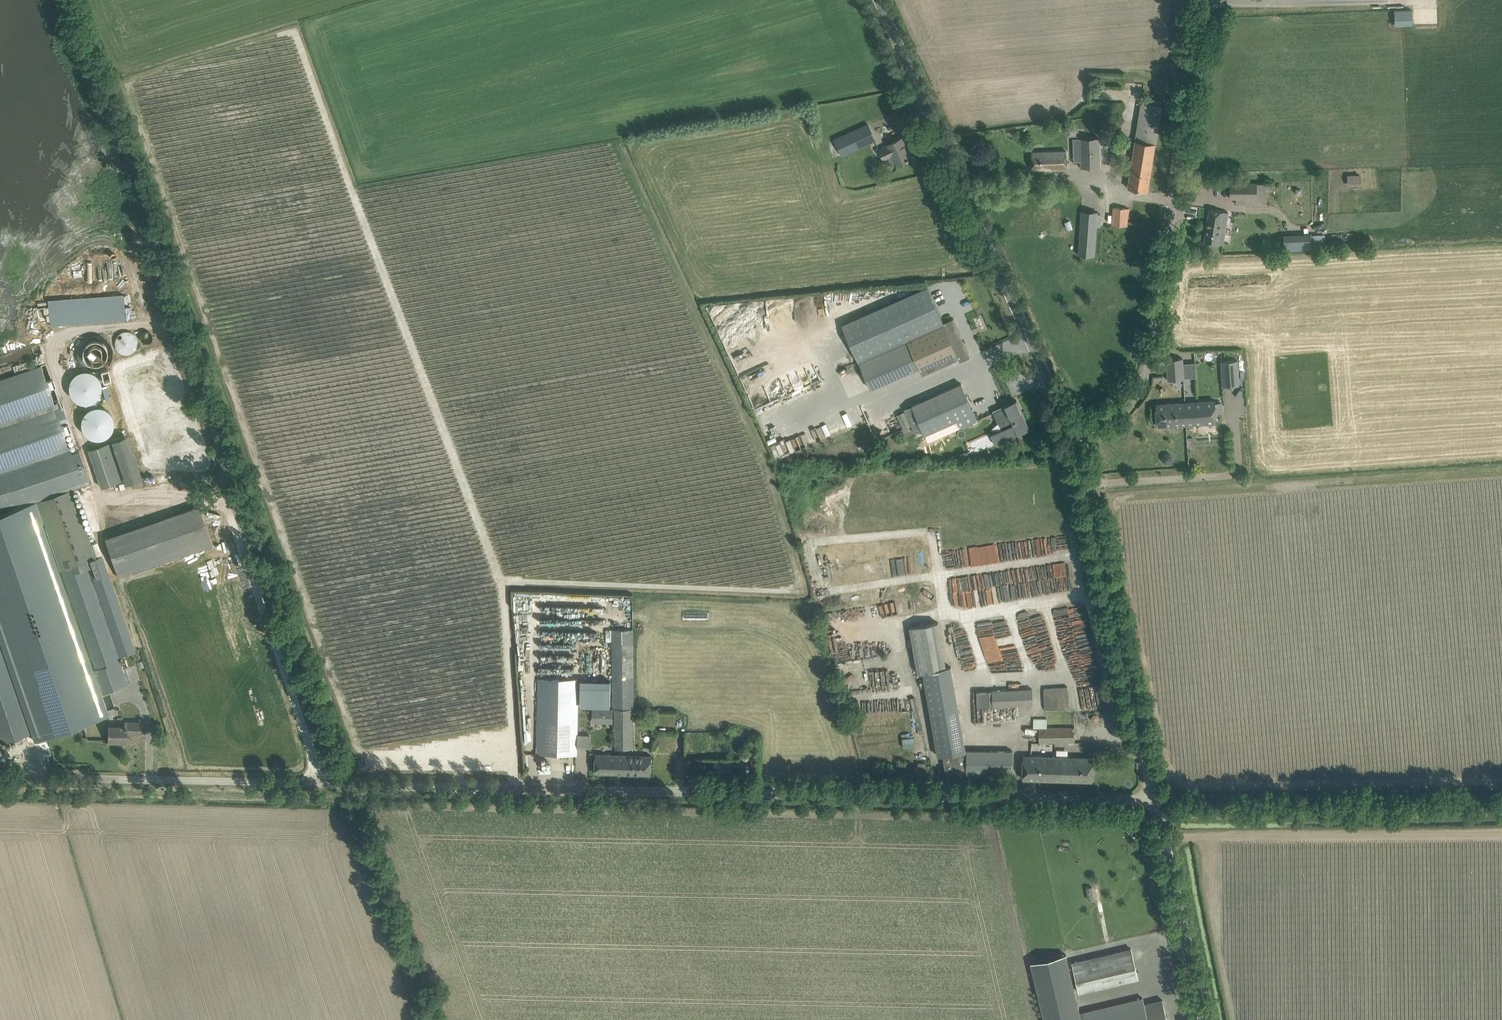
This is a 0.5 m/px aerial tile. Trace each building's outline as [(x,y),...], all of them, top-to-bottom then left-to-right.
[(1155,145),(1156,145),(1162,107),(1142,103),(1128,187),(1148,190),(1155,145)] [(852,158),(849,151),(875,139),(868,123),(841,135),(835,138),(838,145),(831,148),(833,153),(840,150),(842,155),(841,156),(844,162),(852,158)] [(1079,129),(1075,124),(1067,124),(1064,131),(1069,136),(1076,136),(1079,129)] [(898,164),(903,162),(912,158),(909,150),(907,150),(902,138),(889,144),(890,145),(880,149),(884,159),(894,155),(898,164)] [(1099,138),(1081,138),(1082,168),(1100,167),(1099,138)] [(1033,169),(1067,168),(1067,151),(1032,152),(1033,169)] [(1266,183),(1257,183),(1230,183),(1231,198),(1236,198),(1236,204),(1246,204),(1247,198),(1257,198),(1266,198),(1266,183)] [(1129,208),(1119,208),(1114,207),(1112,225),(1127,225),(1129,208)] [(1210,209),(1205,242),(1218,244),(1219,244),(1223,244),(1228,212),(1210,209)] [(1095,256),(1098,214),(1082,213),(1079,254),(1095,256)] [(928,286),(842,324),(871,389),(920,367),(923,374),(959,358),(960,361),(971,357),(963,339),(954,318),(944,323),(928,286)] [(152,294),(145,295),(148,312),(155,311),(152,294)] [(115,345),(116,348),(118,351),(120,353),(122,354),(125,354),(128,354),(131,354),(133,352),(135,350),(137,347),(137,345),(137,342),(137,339),(135,336),(133,334),(130,333),(127,332),(124,332),(122,333),(119,335),(117,337),(116,339),(115,342),(115,345)] [(102,337),(99,336),(95,336),(91,336),(88,337),(85,339),(82,341),(80,344),(78,348),(77,351),(77,355),(78,358),(79,362),(81,365),(84,368),(87,370),(90,371),(91,371),(94,371),(98,371),(101,370),(105,369),(107,366),(110,363),(111,360),(112,357),(113,354),(112,350),(111,347),(110,344),(108,341),(105,339),(102,337)] [(1168,380),(1184,379),(1183,358),(1167,359),(1168,380)] [(1223,386),(1239,385),(1238,360),(1222,361),(1223,386)] [(54,403),(41,365),(0,379),(0,474),(42,460),(71,450),(65,433),(72,431),(63,406),(59,408),(57,403),(57,402),(54,403)] [(101,392),(102,387),(101,382),(99,377),(95,373),(91,371),(90,371),(85,370),(80,371),(76,373),(72,377),(70,382),(69,387),(70,392),(72,396),(76,400),(80,402),(86,403),(91,402),(95,400),(99,396),(101,392)] [(959,428),(969,424),(978,420),(961,383),(912,405),(904,409),(905,411),(897,415),(904,429),(911,425),(915,433),(922,429),(925,434),(956,421),(959,428)] [(1023,415),(1022,412),(1017,400),(1005,405),(1006,407),(995,412),(994,410),(993,411),(993,412),(1001,429),(990,434),(995,444),(1018,434),(1018,435),(1030,430),(1027,424),(1026,424),(1022,415),(1023,415)] [(1158,426),(1168,425),(1216,423),(1215,413),(1215,403),(1215,401),(1156,404),(1158,426)] [(113,428),(114,423),(113,418),(111,413),(107,409),(103,407),(98,406),(92,407),(88,409),(84,413),(82,418),(81,423),(82,428),(84,433),(88,436),(92,439),(98,439),(103,439),(107,436),(111,433),(113,428)] [(112,441),(89,449),(102,487),(102,488),(125,480),(112,441)] [(968,453),(970,447),(965,444),(961,448),(962,453),(968,453)] [(1163,456),(1163,460),(1166,463),(1170,463),(1172,460),(1172,456),(1170,453),(1165,453),(1163,456)] [(72,491),(37,503),(94,670),(119,661),(119,660),(120,659),(119,657),(135,651),(102,556),(95,558),(72,491)] [(34,498),(0,510),(0,640),(35,741),(109,715),(101,693),(100,693),(92,670),(34,498)] [(199,507),(172,516),(185,554),(212,545),(199,507)] [(967,547),(969,565),(998,562),(996,543),(967,547)] [(871,577),(876,572),(867,562),(862,567),(871,577)] [(1067,575),(1066,562),(1053,563),(1053,576),(1067,575)] [(1082,604),(1053,610),(1055,619),(1072,616),(1071,611),(1083,609),(1082,604)] [(951,666),(947,667),(939,621),(910,626),(918,673),(921,690),(926,690),(938,756),(942,755),(945,772),(1013,773),(1013,750),(965,749),(951,666)] [(634,708),(633,630),(613,629),(614,706),(615,706),(616,748),(633,748),(633,708),(634,708)] [(985,663),(1003,660),(1001,647),(1014,645),(1012,636),(982,641),(985,663)] [(0,644),(0,742),(1,745),(31,733),(20,702),(0,644)] [(101,693),(127,684),(119,661),(94,670),(92,670),(100,693),(101,693)] [(577,754),(577,744),(579,680),(539,679),(537,753),(577,754)] [(581,680),(581,705),(612,706),(613,680),(581,680)] [(1044,687),(1045,708),(1070,707),(1068,686),(1044,687)] [(1033,690),(994,691),(994,689),(977,689),(977,707),(1033,704),(1033,690)] [(606,708),(606,722),(615,723),(615,708),(606,708)] [(1075,726),(1047,727),(1047,718),(1033,718),(1034,727),(1039,727),(1040,729),(1039,733),(1039,743),(1075,742),(1075,726)] [(141,733),(141,723),(125,723),(125,728),(109,727),(109,742),(126,742),(127,733),(141,733)] [(904,746),(915,745),(914,737),(903,738),(904,746)] [(1094,758),(1068,757),(1068,749),(1057,749),(1056,757),(1024,756),(1023,779),(1093,781),(1094,758)] [(616,773),(616,754),(596,753),(595,773),(616,773)] [(651,774),(652,764),(652,755),(616,754),(616,773),(651,774)] [(1086,886),(1089,899),(1096,897),(1092,885),(1086,886)] [(1138,978),(1132,949),(1131,948),(1072,962),(1079,992),(1138,978)] [(1064,954),(1031,962),(1045,1019),(1168,1019),(1163,999),(1144,1004),(1143,997),(1078,1012),(1064,954)]
